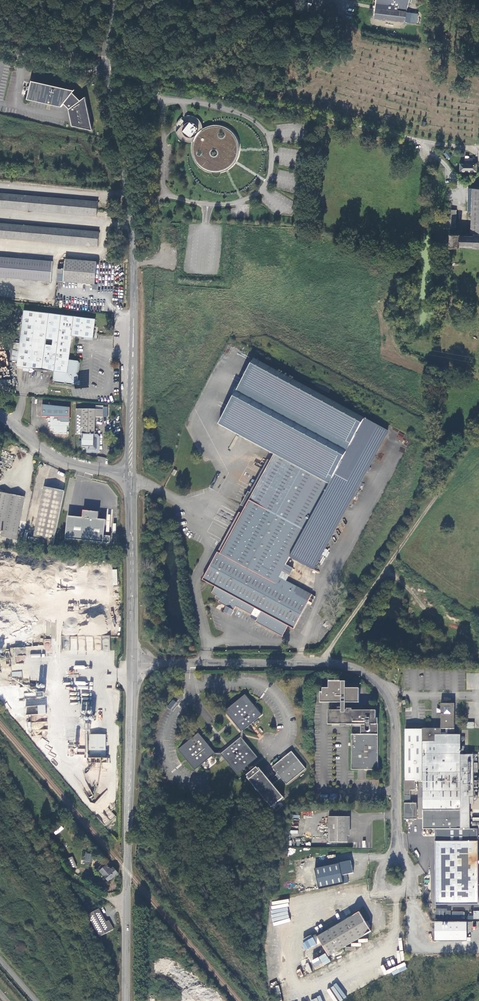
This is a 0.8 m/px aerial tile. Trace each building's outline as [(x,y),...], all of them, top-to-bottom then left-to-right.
[(417,23),(417,14),(406,13),(407,11),(409,0),(376,0),(375,6),(373,18),(417,23)] [(70,110),(73,126),(94,131),(85,98),(80,102),(72,94),(74,91),(32,82),(28,100),(62,108),(65,104),(69,109),(70,110)] [(220,124),(213,124),(207,125),(202,127),(202,128),(202,125),(201,121),(197,116),(193,114),(189,114),(185,119),(187,120),(181,128),(179,127),(180,126),(176,131),(178,134),(181,138),(187,140),(190,140),(193,140),(192,140),(191,145),(192,153),(193,157),(196,162),(199,166),(205,169),(211,171),(216,171),(220,171),(226,169),(230,166),(235,161),(237,157),(239,151),(239,147),(238,143),(237,138),(234,133),(229,128),(224,126),(220,124)] [(460,172),(477,172),(477,165),(473,165),(473,159),(465,159),(465,163),(464,163),(464,165),(461,165),(460,172)] [(469,189),(468,207),(472,207),(472,213),(471,236),(460,236),(460,235),(451,234),(450,248),(459,248),(459,247),(478,248),(478,189),(469,189)] [(0,191),(0,206),(98,214),(99,199),(0,191)] [(0,221),(0,236),(99,245),(100,230),(0,221)] [(0,254),(0,275),(52,279),(54,259),(0,254)] [(97,262),(66,259),(63,281),(95,284),(97,262)] [(18,364),(25,365),(31,366),(55,369),(54,378),(56,380),(65,382),(67,380),(68,382),(73,383),(79,378),(79,373),(78,371),(80,370),(81,360),(79,359),(70,358),(71,346),(73,333),(78,334),(94,336),(96,317),(25,308),(18,364)] [(286,565),(289,558),(315,573),(392,435),(256,359),(219,425),(275,456),(253,494),(248,492),(241,506),(245,508),(242,515),(219,554),(216,552),(201,579),(215,587),(212,593),(215,595),(214,597),(219,600),(218,602),(221,603),(222,609),(225,608),(223,612),(230,616),(235,606),(257,619),(254,622),(281,638),(286,627),(292,631),(312,597),(286,582),(279,578),(286,565)] [(55,431),(68,432),(69,425),(70,425),(70,421),(71,421),(72,406),(44,404),(43,416),(52,417),(51,422),(49,422),(49,424),(51,424),(51,428),(55,428),(55,431)] [(104,408),(77,408),(77,433),(83,433),(83,445),(89,445),(89,451),(99,451),(102,448),(102,436),(100,433),(97,433),(97,416),(104,416),(104,408)] [(45,542),(45,544),(54,545),(65,490),(46,486),(36,536),(35,540),(45,542)] [(16,539),(25,496),(0,491),(0,530),(2,530),(1,535),(16,539)] [(83,511),(82,519),(68,517),(66,541),(104,545),(106,521),(98,520),(99,512),(83,511)] [(239,513),(216,552),(219,554),(242,515),(239,513)] [(293,569),(286,565),(279,578),(286,582),(293,569)] [(345,687),(345,680),(339,680),(339,679),(328,679),(328,687),(322,687),(322,691),(319,691),(319,701),(341,701),(341,705),(345,705),(345,701),(358,701),(358,686),(345,687)] [(271,806),(283,796),(272,783),(280,776),(286,783),(305,767),(291,749),(272,765),(277,772),(269,779),(260,768),(258,769),(256,767),(250,772),(246,767),(258,758),(243,739),(243,731),(261,716),(245,695),(225,712),(241,732),(240,737),(220,754),(215,753),(199,733),(178,750),(194,769),(213,755),(222,755),(237,774),(242,770),(247,775),(246,776),(266,800),(271,806)] [(171,710),(177,702),(172,699),(167,707),(171,710)] [(460,756),(460,735),(448,735),(448,729),(450,729),(450,733),(454,733),(454,704),(441,704),(441,710),(438,710),(438,713),(441,713),(441,729),(422,729),(423,741),(426,741),(426,765),(422,765),(423,781),(423,809),(423,830),(435,830),(461,830),(460,756)] [(361,733),(351,733),(351,768),(378,767),(377,716),(375,716),(374,716),(374,713),(373,713),(373,709),(344,710),(344,709),(345,709),(345,705),(341,705),(341,709),(342,709),(342,710),(331,710),(331,711),(331,720),(331,721),(361,721),(361,722),(361,725),(360,725),(360,731),(361,731),(361,733)] [(361,722),(361,721),(331,721),(331,720),(331,711),(331,710),(342,710),(342,709),(341,709),(327,709),(327,723),(361,722)] [(47,735),(47,717),(38,717),(38,715),(32,715),(32,735),(47,735)] [(404,729),(404,781),(415,781),(423,781),(422,765),(423,741),(422,729),(404,729)] [(91,734),(91,757),(106,758),(107,734),(91,734)] [(460,756),(461,830),(470,830),(470,798),(473,798),(473,755),(460,756)] [(415,781),(404,781),(404,797),(410,797),(410,791),(415,791),(415,781)] [(404,804),(404,820),(416,820),(416,804),(410,804),(404,804)] [(349,840),(349,815),(330,816),(330,840),(349,840)] [(56,834),(64,829),(62,826),(54,831),(56,834)] [(461,830),(435,830),(435,906),(478,906),(478,830),(470,830),(461,830)] [(89,862),(92,854),(86,852),(83,860),(89,862)] [(77,865),(73,855),(68,858),(72,867),(77,865)] [(112,867),(110,865),(108,863),(107,863),(104,861),(99,865),(102,868),(101,869),(109,879),(111,878),(119,872),(114,866),(112,867)] [(351,861),(315,869),(320,890),(349,884),(347,876),(354,875),(351,861)] [(101,935),(115,928),(110,919),(107,921),(100,907),(89,913),(101,935)] [(467,919),(478,919),(478,911),(473,910),(473,915),(467,915),(467,919)] [(330,955),(372,930),(370,926),(371,925),(368,920),(367,921),(360,911),(318,936),(330,955)] [(468,939),(468,920),(436,920),(436,940),(468,939)] [(386,974),(391,972),(393,975),(407,968),(404,962),(385,971),(386,974)]
